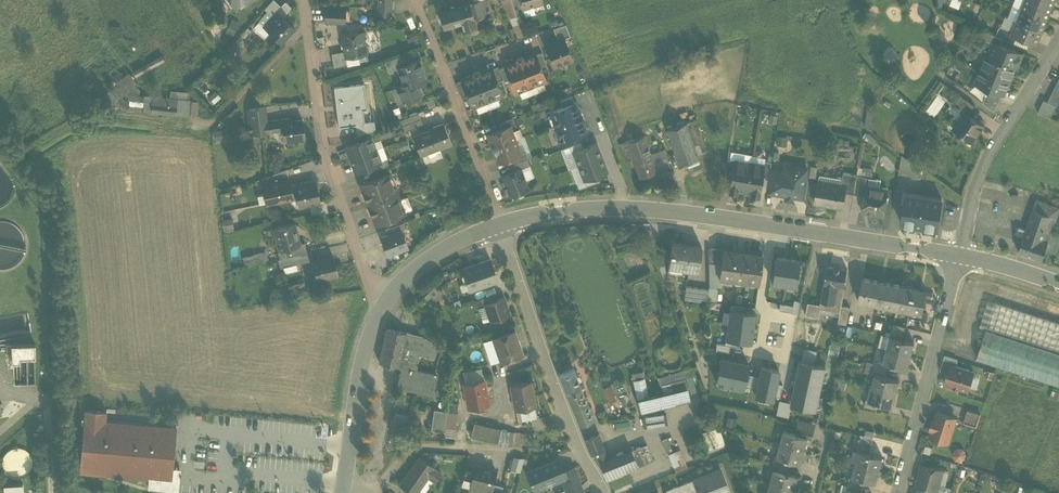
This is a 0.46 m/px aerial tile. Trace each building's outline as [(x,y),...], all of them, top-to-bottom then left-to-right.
[(236,9),(251,0),(231,0),(236,9)] [(378,15),(390,16),(390,0),(392,1),(392,0),(379,0),(378,15)] [(469,3),(473,19),(474,19),(487,15),(482,0),(479,0),(474,1),(469,3)] [(518,14),(516,15),(511,0),(502,0),(513,24),(521,21),(518,14)] [(516,15),(518,14),(524,13),(523,7),(522,7),(520,0),(511,0),(516,15)] [(1039,0),(1025,0),(1022,7),(1045,17),(1048,11),(1049,12),(1051,5),(1039,0)] [(271,16),(275,11),(280,6),(276,2),(267,12),(271,16)] [(469,3),(460,6),(464,22),(466,28),(476,25),(474,19),(473,19),(469,3)] [(523,7),(524,13),(525,15),(534,13),(531,5),(523,7)] [(460,6),(440,11),(444,27),(464,22),(460,6)] [(345,8),(326,7),(325,21),(344,22),(344,20),(345,10),(345,8)] [(1045,17),(1022,7),(1017,19),(1041,29),(1044,23),(1043,22),(1045,17)] [(271,16),(262,25),(268,30),(280,16),(275,11),(271,16)] [(271,16),(267,12),(258,22),(262,25),(271,16)] [(283,19),(280,16),(268,30),(281,42),(294,28),(289,23),(290,21),(285,16),(283,19)] [(238,22),(232,19),(226,32),(232,35),(238,22)] [(1041,29),(1017,19),(1013,30),(1012,33),(1017,35),(1031,41),(1036,43),(1041,29)] [(525,31),(521,21),(513,24),(517,33),(525,31)] [(565,23),(553,28),(557,39),(564,37),(570,35),(565,23)] [(1013,30),(1000,24),(996,34),(1003,37),(1014,41),(1017,35),(1012,33),(1013,30)] [(996,34),(985,30),(982,37),(993,42),(994,40),(1001,43),(1003,37),(996,34)] [(363,31),(341,35),(344,50),(345,57),(347,64),(347,65),(360,62),(358,55),(367,53),(363,31)] [(1017,35),(1014,41),(1028,47),(1031,41),(1017,35)] [(557,39),(549,42),(547,48),(554,66),(572,59),(564,37),(557,39)] [(1001,43),(994,40),(993,42),(988,54),(988,55),(1015,65),(1015,66),(1016,66),(1022,52),(1001,43)] [(344,50),(331,53),(334,66),(347,64),(345,57),(344,50)] [(542,52),(535,55),(540,67),(546,64),(542,52)] [(521,56),(517,58),(517,59),(516,59),(516,60),(505,64),(505,66),(510,78),(515,93),(546,81),(540,67),(535,55),(535,54),(534,53),(523,58),(523,57),(522,57),(521,56)] [(1015,65),(988,55),(988,54),(987,53),(981,68),(1009,79),(1015,66),(1015,65)] [(404,54),(384,61),(388,71),(397,68),(397,67),(407,63),(404,54)] [(161,56),(133,71),(136,76),(163,60),(161,56)] [(407,63),(397,67),(397,68),(400,75),(403,77),(405,76),(407,82),(397,86),(403,101),(421,94),(416,82),(426,78),(418,59),(407,63)] [(499,68),(498,66),(492,68),(497,81),(503,78),(499,68)] [(510,78),(505,66),(499,68),(503,78),(504,80),(510,78)] [(491,67),(480,72),(479,71),(478,71),(474,72),(473,73),(473,74),(462,78),(462,80),(466,92),(472,107),(502,95),(497,81),(492,68),(491,67)] [(1009,79),(981,68),(975,82),(984,85),(986,90),(986,91),(992,88),(1003,93),(1004,93),(1009,79)] [(111,90),(119,108),(138,110),(139,96),(126,74),(123,77),(117,81),(111,90)] [(462,80),(456,83),(460,95),(466,92),(462,80)] [(1003,93),(992,88),(986,91),(986,90),(985,91),(986,93),(1000,99),(1003,93)] [(1053,89),(1050,95),(1058,99),(1058,92),(1053,89)] [(96,112),(119,108),(111,90),(105,94),(92,100),(96,112)] [(171,92),(170,98),(183,100),(186,100),(187,94),(171,92)] [(1000,99),(986,93),(986,94),(983,101),(993,109),(1000,100),(1000,99)] [(571,95),(560,100),(562,106),(574,101),(571,95)] [(975,105),(961,95),(952,106),(963,114),(965,111),(968,114),(975,105)] [(1050,95),(1047,101),(1058,107),(1058,99),(1050,95)] [(147,102),(147,97),(139,96),(138,110),(144,111),(144,101),(147,102)] [(170,99),(147,97),(147,102),(144,101),(144,111),(182,114),(183,100),(170,98),(170,99)] [(186,100),(183,100),(182,114),(192,116),(194,101),(186,100)] [(562,106),(546,112),(558,142),(573,136),(585,132),(586,131),(586,130),(582,119),(583,119),(580,112),(579,112),(575,102),(574,101),(562,106)] [(265,106),(249,108),(251,123),(267,121),(265,106)] [(968,114),(965,111),(963,114),(953,128),(955,129),(955,132),(957,134),(961,133),(971,141),(983,125),(968,114)] [(418,112),(400,119),(402,125),(420,118),(418,112)] [(683,115),(641,129),(645,140),(668,133),(667,128),(686,122),(683,115)] [(302,119),(290,121),(290,117),(267,121),(251,123),(253,133),(278,130),(283,129),(285,140),(305,137),(302,119)] [(512,117),(498,122),(500,128),(510,125),(515,124),(512,117)] [(420,118),(402,125),(404,131),(423,124),(420,118)] [(706,150),(695,119),(686,122),(697,154),(706,150)] [(686,122),(667,128),(668,133),(675,152),(678,163),(698,157),(697,154),(686,122)] [(443,123),(433,127),(434,129),(413,136),(421,154),(427,152),(427,151),(440,146),(441,147),(451,143),(443,123)] [(500,128),(487,134),(492,148),(515,139),(510,125),(500,128)] [(226,127),(214,131),(217,140),(229,136),(226,127)] [(375,128),(357,135),(359,141),(370,137),(377,134),(375,128)] [(641,129),(622,136),(624,142),(619,143),(625,161),(634,158),(633,157),(649,152),(645,140),(641,129)] [(585,132),(573,136),(575,142),(587,138),(585,132)] [(902,136),(902,139),(902,142),(904,144),(906,145),(909,146),(912,145),(914,143),(915,141),(916,138),(915,136),(913,133),(911,132),(908,132),(906,132),(903,134),(902,136)] [(359,141),(346,146),(350,158),(375,149),(370,137),(359,141)] [(407,137),(397,140),(401,150),(411,146),(407,137)] [(515,139),(492,148),(497,162),(511,157),(521,153),(521,152),(515,139)] [(596,141),(573,150),(578,164),(601,156),(596,141)] [(375,149),(350,158),(355,170),(368,165),(379,161),(375,149)] [(525,151),(521,152),(521,153),(511,157),(514,163),(527,158),(528,157),(525,151)] [(667,157),(652,163),(649,152),(633,157),(634,158),(640,177),(670,166),(667,157)] [(666,155),(667,157),(670,166),(678,163),(675,152),(666,155)] [(920,167),(902,154),(899,170),(905,172),(905,174),(912,175),(911,177),(919,178),(920,167)] [(601,156),(578,164),(584,179),(596,174),(607,170),(601,156)] [(379,161),(368,165),(371,171),(389,164),(386,158),(379,161)] [(514,163),(509,165),(511,171),(520,167),(520,168),(530,164),(527,158),(514,163)] [(734,160),(727,159),(724,176),(731,177),(734,160)] [(751,163),(734,160),(731,177),(728,191),(736,192),(737,190),(746,192),(751,163)] [(768,179),(769,171),(771,162),(764,161),(763,165),(761,178),(768,179)] [(763,165),(751,163),(746,192),(750,192),(750,195),(758,196),(759,189),(761,178),(763,165)] [(861,174),(873,176),(875,168),(862,165),(861,174)] [(793,173),(776,170),(776,172),(773,191),(772,193),(786,195),(785,197),(791,198),(792,196),(802,198),(807,168),(794,166),(793,173)] [(511,171),(502,174),(510,196),(516,194),(519,195),(523,193),(524,191),(528,189),(520,168),(520,167),(511,171)] [(287,169),(272,175),(273,181),(289,178),(287,169)] [(773,191),(776,172),(769,171),(768,179),(766,190),(773,191)] [(856,175),(843,172),(841,183),(847,184),(846,192),(853,193),(856,175)] [(389,173),(361,184),(368,203),(396,193),(389,173)] [(596,174),(584,179),(579,181),(581,187),(599,180),(596,174)] [(869,177),(856,175),(853,193),(865,195),(867,187),(869,177)] [(273,181),(262,184),(267,206),(295,200),(295,199),(292,185),(290,178),(289,178),(273,181)] [(768,179),(761,178),(759,189),(766,190),(768,179)] [(298,198),(300,209),(310,207),(322,205),(321,202),(317,179),(294,183),(295,184),(298,198)] [(839,185),(818,182),(814,203),(836,207),(836,206),(843,208),(846,192),(847,184),(841,183),(839,183),(839,185)] [(886,193),(867,190),(868,187),(867,187),(865,195),(863,207),(869,208),(868,212),(883,215),(888,191),(886,190),(886,193)] [(396,193),(368,203),(375,223),(404,212),(396,193)] [(942,199),(906,193),(901,223),(937,229),(942,199)] [(1036,199),(1033,209),(1057,217),(1058,210),(1058,207),(1036,199)] [(326,201),(321,202),(322,205),(310,207),(312,214),(328,212),(326,201)] [(1057,217),(1033,209),(1018,251),(1042,260),(1057,217)] [(234,231),(233,219),(222,220),(223,232),(234,231)] [(295,224),(273,229),(278,249),(287,247),(300,244),(295,224)] [(401,229),(381,237),(387,254),(408,246),(401,229)] [(993,245),(1018,251),(1020,242),(995,236),(993,245)] [(701,246),(671,242),(667,269),(697,273),(701,246)] [(304,243),(300,244),(287,247),(289,256),(294,254),(307,252),(304,243)] [(716,248),(708,247),(708,262),(709,262),(714,263),(716,248)] [(722,249),(716,248),(714,263),(720,264),(722,249)] [(736,251),(722,249),(720,264),(718,281),(718,282),(731,283),(732,275),(736,251)] [(243,257),(245,265),(269,259),(267,251),(243,257)] [(749,253),(736,251),(732,275),(746,277),(749,253)] [(1040,265),(1042,260),(1018,251),(1016,256),(1040,265)] [(307,252),(294,254),(295,262),(308,259),(307,252)] [(763,255),(749,253),(746,277),(759,279),(763,255)] [(809,257),(775,254),(773,282),(806,285),(809,257)] [(291,263),(289,256),(278,258),(280,266),(291,263)] [(333,256),(313,261),(317,279),(337,274),(333,256)] [(489,256),(459,265),(466,289),(496,279),(489,256)] [(714,263),(709,262),(710,286),(717,287),(718,282),(718,281),(720,264),(714,263)] [(847,269),(827,265),(824,282),(844,286),(847,269)] [(901,285),(863,277),(858,300),(897,308),(901,285)] [(824,282),(820,304),(820,308),(821,308),(840,311),(841,305),(844,286),(824,282)] [(429,291),(436,299),(443,294),(436,285),(429,291)] [(708,289),(685,285),(684,298),(708,302),(708,298),(708,289)] [(914,287),(901,285),(897,308),(909,311),(914,287)] [(717,287),(710,286),(710,287),(708,289),(708,298),(716,298),(717,287)] [(927,290),(914,287),(909,311),(922,313),(927,290)] [(494,293),(481,297),(483,303),(485,302),(496,299),(494,293)] [(496,299),(485,302),(491,320),(509,313),(503,296),(496,299)] [(780,302),(779,308),(800,313),(803,300),(794,299),(793,305),(780,302)] [(988,299),(980,326),(986,328),(1058,352),(1058,322),(988,299)] [(820,304),(808,302),(805,315),(819,317),(821,308),(820,308),(820,304)] [(850,307),(841,305),(840,311),(838,322),(846,324),(850,307)] [(757,342),(762,312),(734,307),(728,342),(741,345),(742,339),(757,342)] [(905,326),(893,323),(891,329),(891,330),(903,333),(905,326)] [(422,335),(386,327),(386,328),(387,328),(380,361),(379,360),(379,361),(401,366),(415,369),(415,368),(418,353),(427,355),(431,342),(422,335)] [(986,328),(976,357),(1058,384),(1058,352),(986,328)] [(513,329),(493,336),(493,337),(484,340),(492,362),(501,359),(501,361),(521,354),(513,329)] [(903,333),(891,330),(891,329),(889,336),(890,336),(902,339),(903,333)] [(476,335),(466,339),(469,348),(479,345),(476,335)] [(902,339),(890,336),(886,349),(911,355),(914,342),(902,339)] [(831,340),(829,359),(839,360),(841,341),(831,340)] [(437,346),(431,342),(427,355),(426,356),(433,358),(437,346)] [(35,344),(11,344),(12,362),(13,362),(20,362),(20,358),(34,357),(35,357),(35,344)] [(823,408),(830,364),(816,361),(819,349),(806,347),(796,404),(823,408)] [(883,361),(886,349),(879,347),(876,359),(883,361)] [(911,355),(886,349),(883,361),(883,362),(888,363),(907,368),(911,355)] [(957,359),(944,355),(940,370),(947,372),(950,364),(955,365),(957,359)] [(764,396),(779,399),(785,367),(770,365),(763,365),(761,375),(755,374),(754,361),(726,356),(721,356),(721,359),(721,366),(717,388),(729,390),(730,384),(747,387),(760,386),(760,387),(759,395),(764,396)] [(888,363),(883,362),(883,361),(876,359),(875,361),(874,366),(887,369),(888,363)] [(955,365),(950,364),(947,372),(944,382),(968,390),(974,371),(955,365)] [(696,365),(658,377),(660,384),(672,380),(671,384),(661,386),(663,393),(649,397),(643,372),(632,374),(637,400),(640,413),(690,401),(685,378),(686,378),(691,393),(696,391),(692,376),(699,374),(696,365)] [(415,368),(415,369),(401,366),(397,383),(414,387),(414,389),(431,393),(436,373),(415,368)] [(887,369),(874,366),(872,373),(874,374),(875,373),(885,376),(887,369)] [(593,418),(573,367),(559,373),(578,423),(593,418)] [(885,376),(875,373),(874,374),(871,386),(895,392),(899,379),(885,376)] [(483,378),(464,381),(468,407),(488,404),(483,378)] [(530,380),(511,384),(518,420),(537,416),(530,380)] [(609,386),(604,388),(609,400),(614,397),(609,386)] [(895,392),(871,386),(868,399),(878,402),(892,405),(895,392)] [(878,402),(868,399),(866,398),(864,405),(877,408),(878,402)] [(447,410),(433,408),(431,425),(444,427),(447,410)] [(176,427),(105,420),(106,411),(85,409),(79,472),(149,478),(148,489),(179,492),(181,469),(172,469),(176,427)] [(980,413),(968,409),(964,421),(976,425),(980,413)] [(458,412),(447,410),(444,427),(443,435),(455,437),(456,429),(455,429),(458,412)] [(408,414),(395,411),(391,430),(404,432),(408,414)] [(955,417),(938,411),(935,419),(933,419),(930,427),(932,427),(930,435),(948,441),(955,417)] [(663,412),(644,415),(646,426),(665,424),(663,412)] [(801,428),(813,431),(815,425),(800,421),(798,427),(801,428)] [(501,428),(474,422),(470,437),(497,443),(501,428)] [(719,426),(702,432),(708,449),(725,444),(719,426)] [(514,430),(501,428),(497,443),(512,445),(514,430)] [(813,431),(801,428),(799,434),(808,437),(812,438),(813,431)] [(521,431),(514,430),(512,445),(519,445),(521,431)] [(598,430),(582,436),(589,454),(595,451),(604,448),(598,430)] [(799,434),(784,430),(780,444),(804,450),(808,437),(799,434)] [(865,434),(860,433),(859,440),(871,443),(873,436),(865,434)] [(667,437),(661,440),(666,452),(672,449),(667,437)] [(871,443),(859,440),(856,450),(858,450),(869,453),(871,443)] [(645,441),(630,448),(637,463),(652,457),(645,441)] [(804,450),(780,444),(777,456),(777,457),(787,459),(801,463),(804,450)] [(606,454),(598,457),(596,458),(604,477),(637,463),(630,448),(629,445),(606,454)] [(677,447),(666,452),(672,466),(678,463),(676,458),(681,456),(677,447)] [(967,448),(956,447),(954,458),(965,460),(967,448)] [(606,454),(604,448),(595,451),(598,457),(606,454)] [(869,453),(858,450),(855,463),(879,469),(882,456),(869,453)] [(558,453),(523,467),(531,489),(561,476),(566,489),(567,490),(580,485),(572,465),(564,469),(558,453)] [(419,455),(399,484),(405,488),(404,489),(411,492),(415,492),(428,475),(435,480),(441,472),(433,467),(434,466),(419,455)] [(523,456),(515,456),(512,467),(520,470),(523,456)] [(787,459),(777,457),(777,456),(775,456),(773,463),(786,466),(787,459)] [(786,466),(773,463),(771,469),(773,470),(774,469),(784,472),(786,466)] [(879,469),(855,463),(852,476),(851,476),(862,479),(876,482),(879,469)] [(496,469),(475,464),(468,489),(478,492),(480,484),(491,487),(491,486),(496,469)] [(941,469),(922,464),(917,485),(929,488),(936,490),(937,484),(941,469)] [(690,476),(691,477),(697,492),(730,492),(719,465),(690,476)] [(784,472),(774,469),(773,470),(770,483),(794,489),(798,476),(784,472)] [(949,471),(941,469),(937,484),(945,486),(949,471)] [(471,471),(465,470),(461,482),(467,484),(471,471)] [(862,479),(851,476),(852,476),(850,475),(848,482),(860,485),(862,479)] [(676,484),(680,492),(697,492),(691,477),(676,484)] [(859,492),(860,485),(848,482),(847,485),(846,489),(848,489),(859,492)] [(22,483),(4,484),(5,492),(23,492),(22,483)] [(770,483),(767,492),(793,492),(794,489),(770,483)] [(847,485),(842,483),(839,492),(847,492),(848,489),(846,489),(847,485)] [(665,488),(663,492),(680,492),(676,484),(665,488)] [(937,484),(936,490),(929,488),(928,492),(948,492),(950,487),(945,486),(937,484)] [(556,492),(577,492),(582,491),(580,485),(567,490),(566,489),(556,492)]
